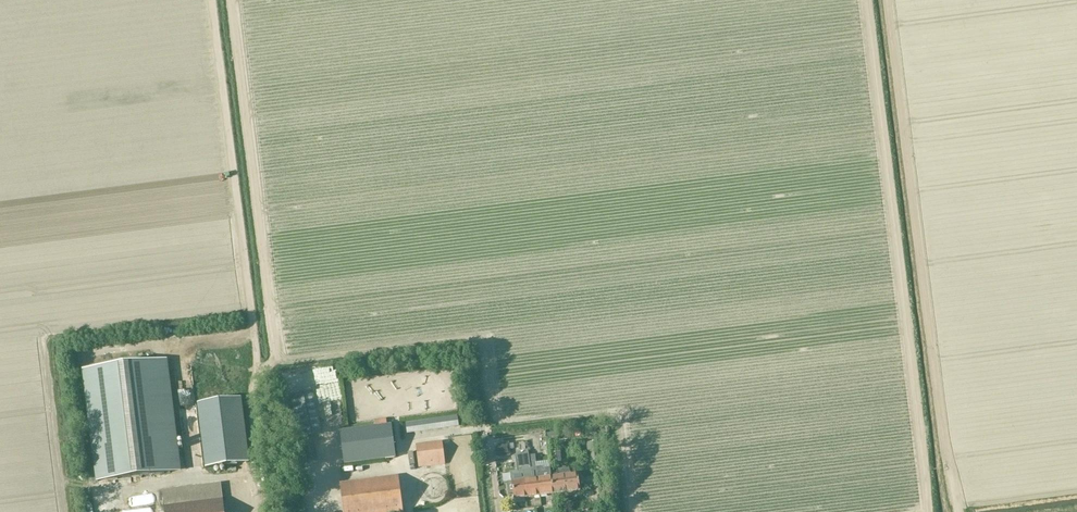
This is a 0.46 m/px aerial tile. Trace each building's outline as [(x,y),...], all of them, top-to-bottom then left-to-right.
[(170,472),(156,362),(84,371),(97,481),(170,472)] [(299,439),(322,434),(312,391),(290,396),(299,439)] [(241,398),(196,403),(205,468),(249,463),(241,398)] [(344,465),(395,458),(391,424),(340,431),(344,465)] [(591,461),(599,460),(596,441),(586,442),(587,451),(590,450),(591,461)] [(445,464),(443,453),(442,442),(415,445),(418,467),(445,464)] [(305,462),(316,459),(313,444),(301,447),(305,462)] [(551,451),(552,464),(561,463),(560,450),(551,451)] [(540,496),(537,472),(537,467),(530,468),(528,453),(515,455),(517,472),(523,471),(524,481),(511,483),(513,499),(540,496)] [(563,469),(566,492),(580,491),(578,474),(571,475),(568,468),(563,469)] [(553,494),(566,492),(563,469),(558,469),(558,477),(551,478),(553,494)] [(553,494),(551,478),(545,479),(542,471),(537,472),(540,496),(553,494)] [(398,476),(340,483),(344,511),(402,511),(398,476)] [(162,490),(165,511),(224,511),(220,483),(162,490)]
